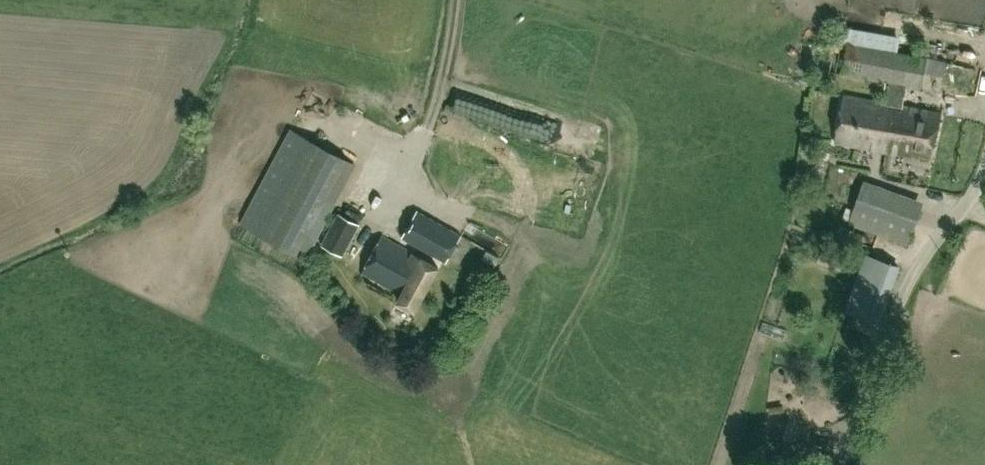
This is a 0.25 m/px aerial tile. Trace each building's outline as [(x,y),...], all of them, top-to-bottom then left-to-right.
[(858,25),(905,32),(907,15),(860,8),(858,25)] [(932,158),(941,113),(909,107),(903,106),(907,86),(920,88),(925,57),(848,44),(843,75),(885,82),(881,102),(844,95),(835,142),(887,152),(887,151),(932,158)] [(305,258),(356,163),(293,129),(242,224),(305,258)] [(852,151),(848,166),(860,169),(863,154),(852,151)] [(908,243),(919,211),(860,189),(849,222),(908,243)] [(402,237),(445,262),(461,235),(417,210),(402,237)] [(358,224),(339,213),(322,244),(342,254),(358,224)] [(382,236),(362,272),(403,294),(399,301),(415,310),(439,267),(382,236)] [(860,272),(893,284),(899,265),(867,254),(860,272)] [(879,322),(886,303),(853,291),(847,310),(879,322)]
